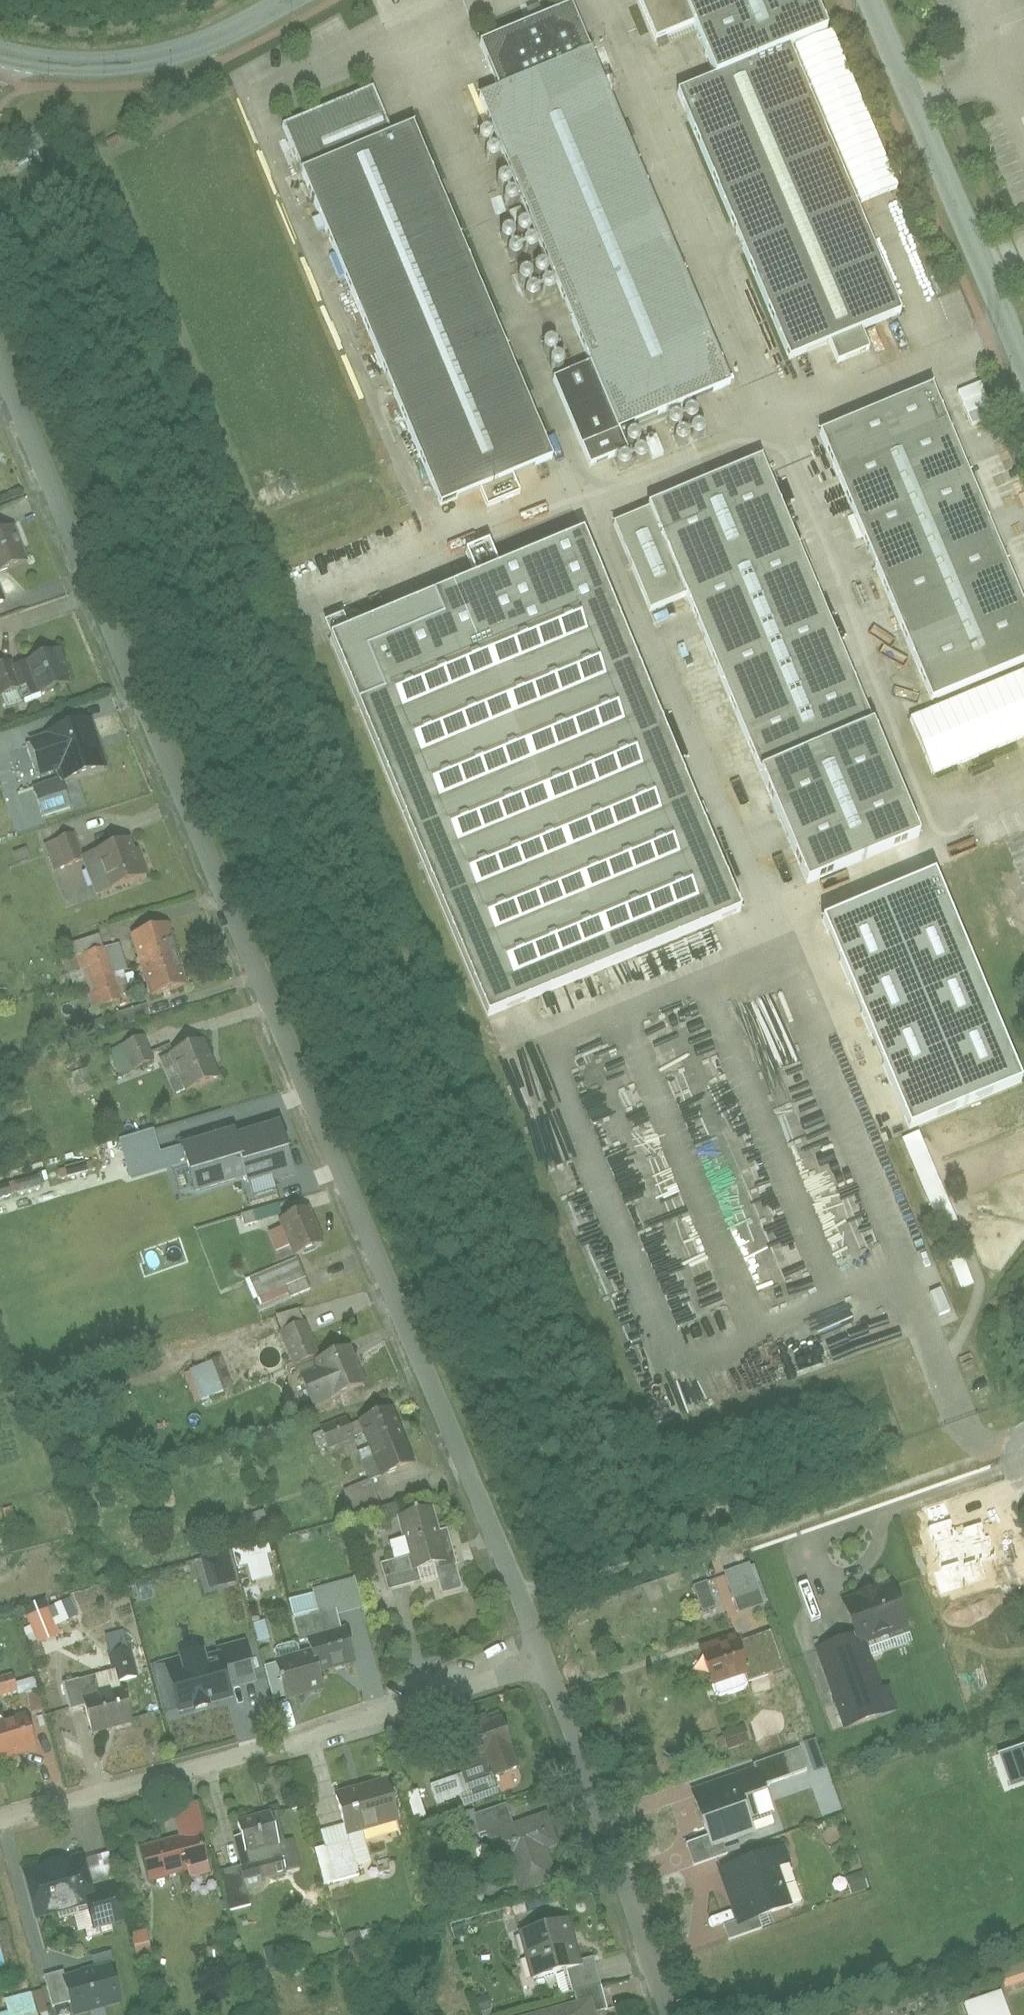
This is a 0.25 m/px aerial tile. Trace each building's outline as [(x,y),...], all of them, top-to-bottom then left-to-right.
[(664,45),(702,29),(724,82),(684,99),(794,366),(906,321),(796,54),(832,39),(816,0),(645,0),(664,45)] [(728,383),(573,14),(483,51),(502,95),(483,103),(595,367),(555,384),(592,472),(631,456),(620,429),(728,383)] [(374,95),(285,132),(444,508),(552,462),(413,133),(394,141),(374,95)] [(935,391),(825,437),(931,697),(1023,659),(1023,603),(935,391)] [(920,833),(764,462),(619,523),(656,609),(689,595),(809,880),(920,833)] [(0,533),(0,574),(36,562),(19,525),(0,533)] [(583,535),(334,639),(492,1019),(741,915),(583,535)] [(342,617),(324,623),(328,635),(346,628),(342,617)] [(75,681),(62,648),(34,660),(44,691),(75,681)] [(910,718),(932,775),(1023,738),(1023,672),(910,718)] [(70,781),(115,766),(97,715),(34,739),(47,773),(34,777),(43,802),(74,792),(70,781)] [(74,832),(44,844),(55,871),(85,859),(74,832)] [(154,876),(137,837),(104,848),(120,888),(154,876)] [(1015,1085),(926,880),(814,928),(902,1133),(1015,1085)] [(174,922),(137,934),(146,966),(186,955),(174,922)] [(73,986),(86,983),(92,1008),(120,1001),(113,973),(127,970),(121,944),(103,948),(101,936),(63,945),(73,986)] [(193,984),(186,955),(146,966),(155,995),(193,984)] [(122,1026),(151,1017),(146,1004),(118,1013),(122,1026)] [(110,1047),(119,1075),(155,1063),(146,1036),(110,1047)] [(211,1039),(176,1054),(192,1092),(228,1078),(211,1039)] [(313,1175),(309,1166),(296,1130),(255,1147),(255,1140),(202,1155),(212,1197),(262,1183),(263,1189),(313,1175)] [(315,1207),(284,1219),(301,1255),(332,1243),(315,1207)] [(245,1280),(260,1312),(312,1289),(297,1257),(245,1280)] [(373,1385),(356,1343),(321,1362),(322,1367),(306,1375),(319,1407),(373,1385)] [(198,1402),(225,1391),(212,1361),(185,1372),(198,1402)] [(398,1408),(365,1421),(387,1476),(423,1464),(398,1408)] [(314,1428),(321,1450),(356,1439),(349,1418),(314,1428)] [(354,1518),(381,1507),(370,1479),(343,1490),(354,1518)] [(455,1560),(441,1506),(404,1515),(420,1571),(455,1560)] [(239,1567),(248,1564),(253,1582),(276,1575),(266,1540),(234,1549),(239,1567)] [(223,1556),(202,1563),(210,1590),(231,1584),(223,1556)] [(753,1562),(725,1571),(739,1613),(767,1603),(753,1562)] [(696,1584),(702,1613),(716,1610),(710,1581),(696,1584)] [(59,1622),(79,1617),(74,1599),(28,1612),(37,1643),(63,1636),(59,1622)] [(847,1729),(894,1714),(872,1646),(925,1626),(914,1603),(856,1619),(860,1633),(819,1649),(847,1729)] [(362,1665),(350,1625),(315,1633),(320,1650),(327,1673),(362,1665)] [(105,1635),(119,1682),(140,1676),(125,1629),(105,1635)] [(776,1632),(745,1640),(763,1683),(791,1673),(776,1632)] [(745,1640),(707,1652),(720,1689),(758,1673),(745,1640)] [(187,1687),(238,1675),(228,1641),(177,1655),(187,1687)] [(292,1699),(332,1687),(320,1650),(283,1660),(292,1699)] [(18,1692),(13,1674),(0,1677),(0,1697),(18,1692)] [(18,1681),(18,1690),(37,1689),(37,1680),(18,1681)] [(100,1733),(140,1723),(130,1687),(89,1697),(100,1733)] [(284,1726),(293,1724),(289,1700),(279,1702),(284,1726)] [(43,1749),(30,1713),(0,1721),(0,1751),(3,1761),(43,1749)] [(504,1775),(525,1767),(508,1717),(474,1729),(481,1750),(494,1747),(504,1775)] [(728,1750),(750,1742),(744,1726),(722,1735),(728,1750)] [(807,1760),(822,1756),(818,1741),(802,1745),(807,1760)] [(762,1766),(696,1788),(718,1847),(782,1827),(762,1766)] [(394,1779),(343,1794),(354,1835),(406,1820),(394,1779)] [(184,1836),(145,1845),(154,1880),(219,1865),(203,1800),(177,1808),(184,1836)] [(276,1810),(244,1821),(255,1855),(287,1847),(276,1810)] [(564,1845),(551,1811),(500,1829),(523,1893),(563,1882),(552,1849),(564,1845)] [(790,1843),(722,1868),(745,1926),(811,1903),(790,1843)] [(29,1867),(43,1915),(101,1900),(89,1854),(29,1867)] [(575,1918),(524,1931),(536,1978),(588,1967),(575,1918)] [(149,1930),(134,1932),(137,1954),(152,1952),(149,1930)] [(112,1963),(68,1976),(79,2013),(125,2003),(112,1963)] [(1004,1987),(1023,1984),(1023,1964),(1001,1967),(1004,1987)] [(1000,1992),(961,2005),(965,2014),(1007,2014),(1000,1992)] [(596,1997),(527,2014),(601,2014),(596,1997)] [(39,2002),(0,2014),(43,2014),(39,2002)]
